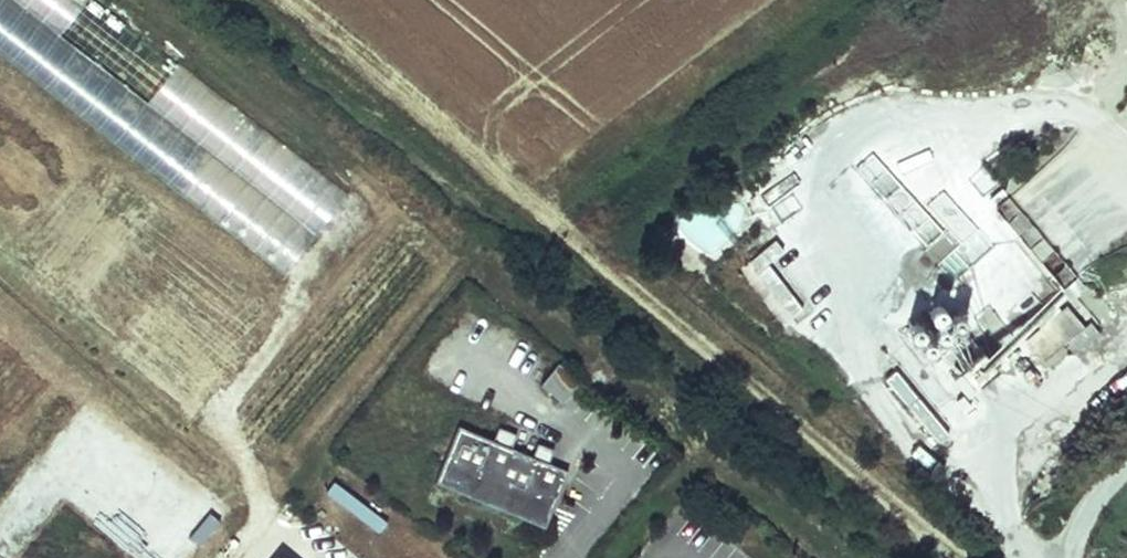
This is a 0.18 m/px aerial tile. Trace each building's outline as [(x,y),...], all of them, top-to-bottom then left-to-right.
[(283,281),(317,237),(13,0),(0,0),(0,60),(283,281)] [(318,236),(352,193),(105,0),(15,0),(318,236)] [(1010,193),(996,197),(1003,219),(1017,214),(1010,193)] [(967,242),(945,264),(954,273),(987,239),(944,196),(932,207),(967,242)] [(713,220),(691,242),(712,263),(734,241),(713,220)] [(1061,302),(1025,341),(1051,366),(1088,327),(1061,302)] [(538,384),(562,403),(580,380),(557,361),(538,384)] [(946,451),(960,439),(895,371),(882,383),(946,451)] [(542,531),(565,474),(545,466),(550,453),(534,446),(529,459),(508,450),(513,437),(496,430),(490,443),(455,428),(432,485),(542,531)] [(334,480),(315,503),(367,546),(386,522),(334,480)]
